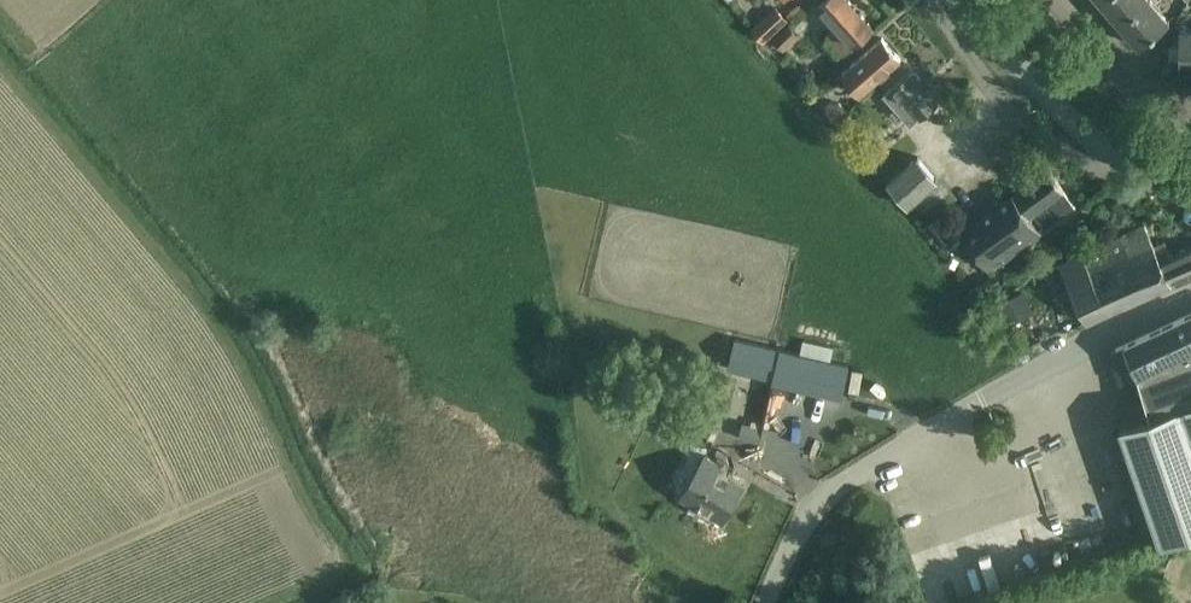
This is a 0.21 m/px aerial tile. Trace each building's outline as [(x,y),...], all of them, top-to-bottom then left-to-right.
[(873,30),(848,0),(821,0),(815,5),(833,26),(825,33),(843,54),(873,30)] [(1145,0),(1101,0),(1120,22),(1145,0)] [(1120,22),(1139,43),(1167,19),(1150,0),(1145,0),(1120,22)] [(774,6),(762,17),(774,30),(786,19),(774,6)] [(784,47),(797,35),(787,24),(774,36),(784,47)] [(1180,30),(1180,67),(1190,67),(1190,30),(1180,30)] [(859,93),(900,58),(882,37),(841,73),(859,93)] [(909,124),(936,100),(910,70),(883,94),(909,124)] [(833,120),(845,109),(838,102),(830,101),(822,108),(833,120)] [(907,206),(937,179),(918,156),(887,183),(907,206)] [(1074,206),(1048,170),(1013,195),(962,231),(989,269),(1040,233),(1029,217),(1034,214),(1044,228),(1074,206)] [(1123,196),(1112,204),(1118,213),(1129,205),(1123,196)] [(1148,233),(1144,225),(1059,262),(1086,322),(1190,275),(1190,246),(1160,260),(1148,233)] [(968,288),(970,293),(975,300),(977,299),(1001,286),(994,273),(968,288)] [(1023,290),(997,304),(1004,317),(1030,304),(1023,290)] [(1190,362),(1190,314),(1124,344),(1106,351),(1119,380),(1144,368),(1149,382),(1190,362)] [(736,339),(729,367),(773,378),(772,381),(805,389),(840,398),(842,390),(847,366),(829,362),(799,354),(736,339)] [(1149,382),(1139,386),(1149,415),(1160,412),(1159,411),(1190,401),(1190,362),(1149,382)] [(1160,540),(1190,529),(1190,401),(1159,411),(1160,412),(1149,415),(1120,425),(1160,540)] [(742,421),(738,438),(758,442),(762,426),(742,421)] [(730,475),(732,471),(704,455),(679,498),(722,522),(744,483),(730,475)] [(1010,600),(1011,602),(1028,602),(1025,594),(1010,600)]
